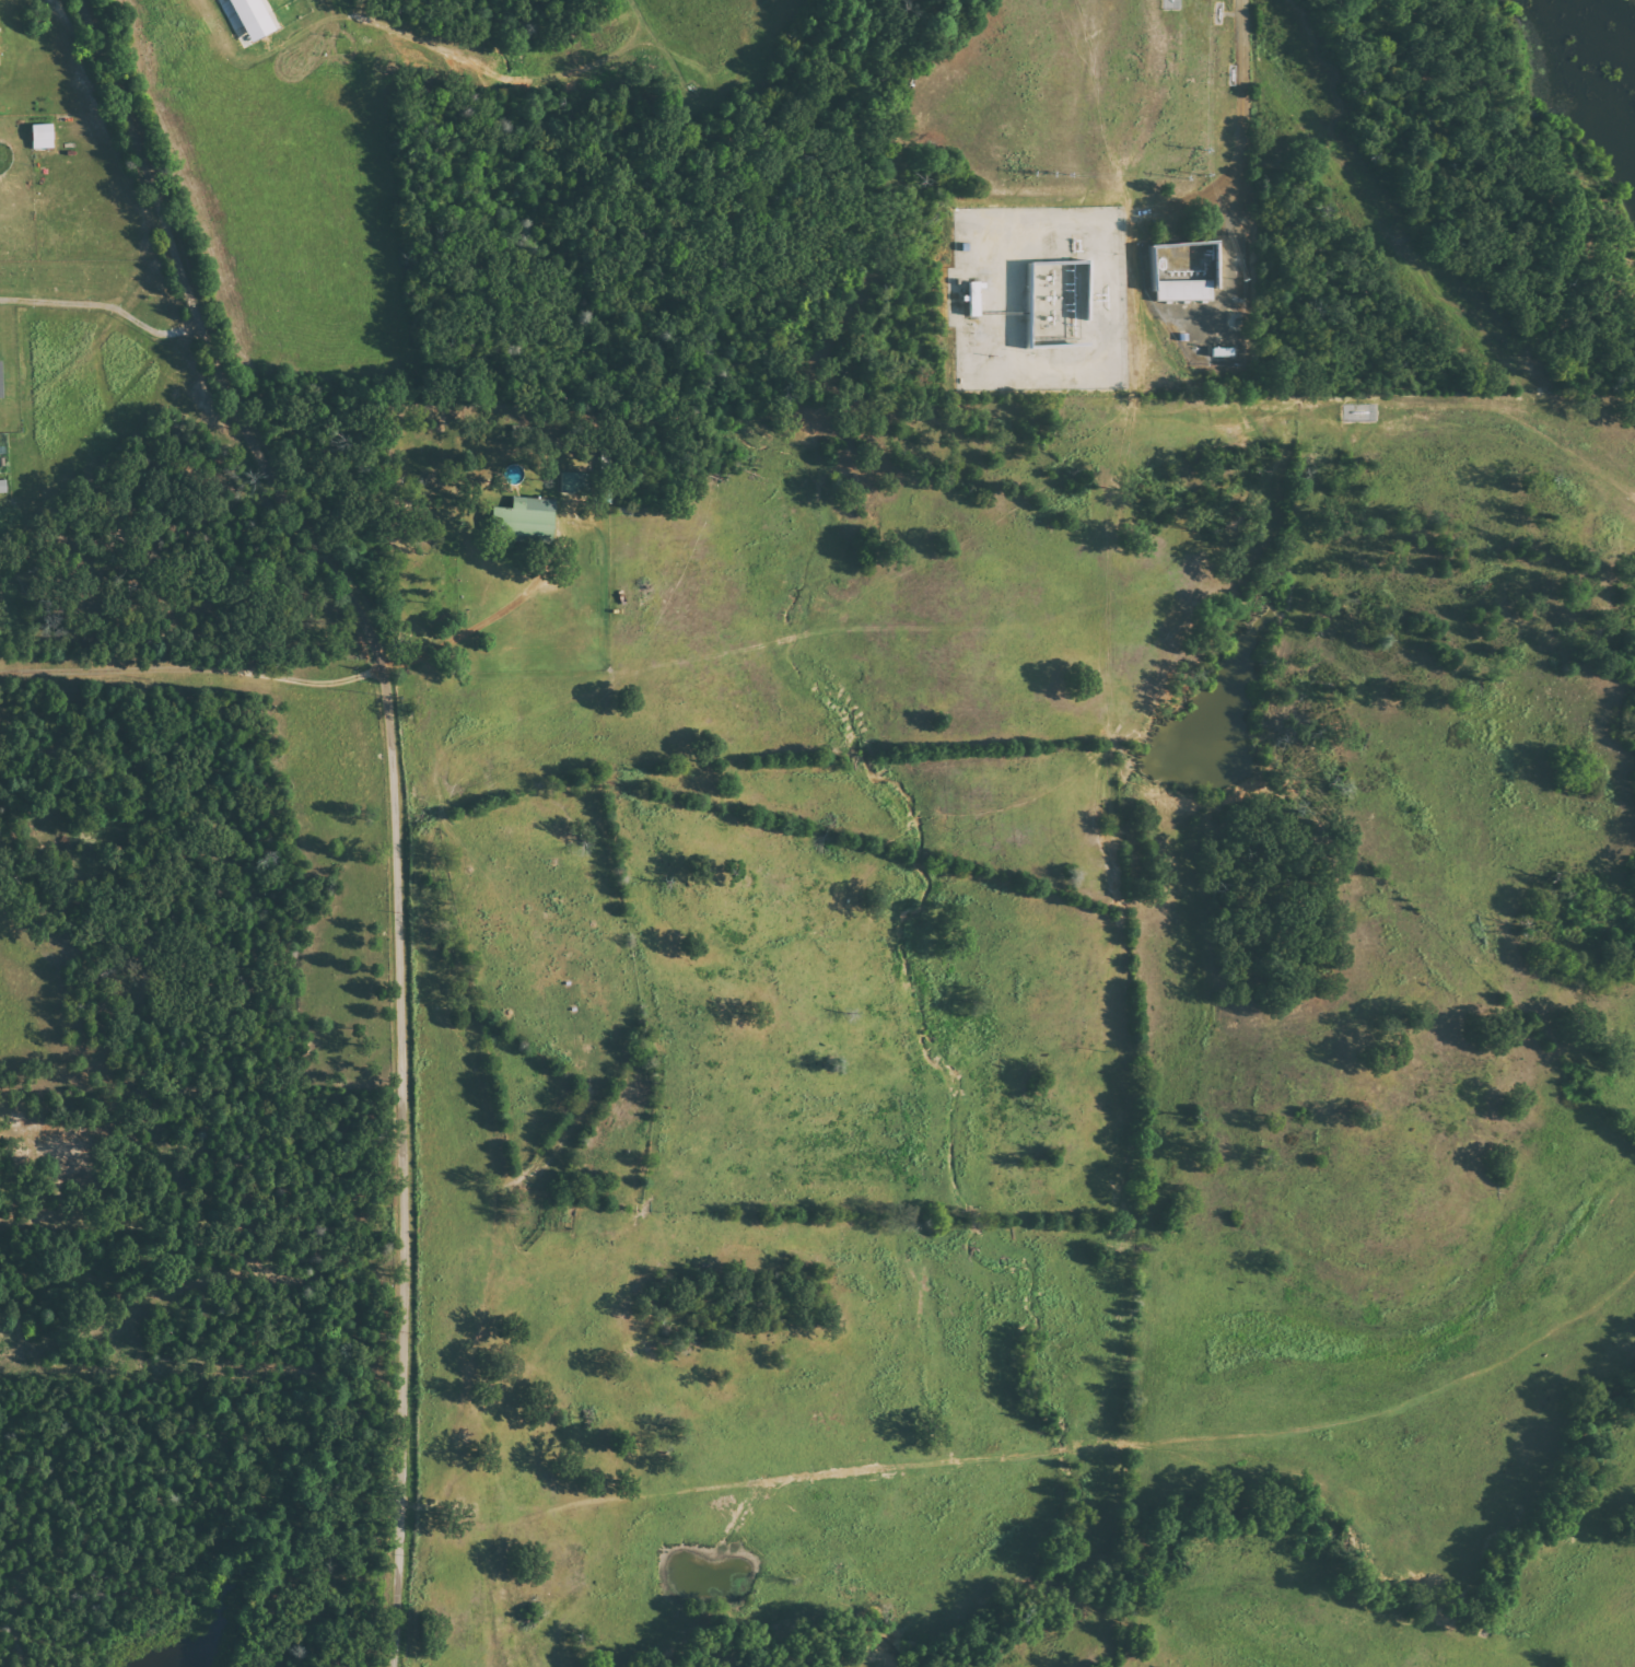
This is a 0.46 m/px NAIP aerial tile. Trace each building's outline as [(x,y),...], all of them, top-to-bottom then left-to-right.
[(34,149),(55,149),(54,124),(33,125),(34,149)] [(1214,301),(1214,280),(1207,280),(1207,271),(1162,270),(1162,255),(1156,255),(1156,301),(1214,301)] [(1028,263),(1030,345),(1090,344),(1089,339),(1080,339),(1080,332),(1083,332),(1083,327),(1092,327),(1090,262),(1028,263)] [(588,493),(589,474),(563,473),(562,492),(588,493)]
